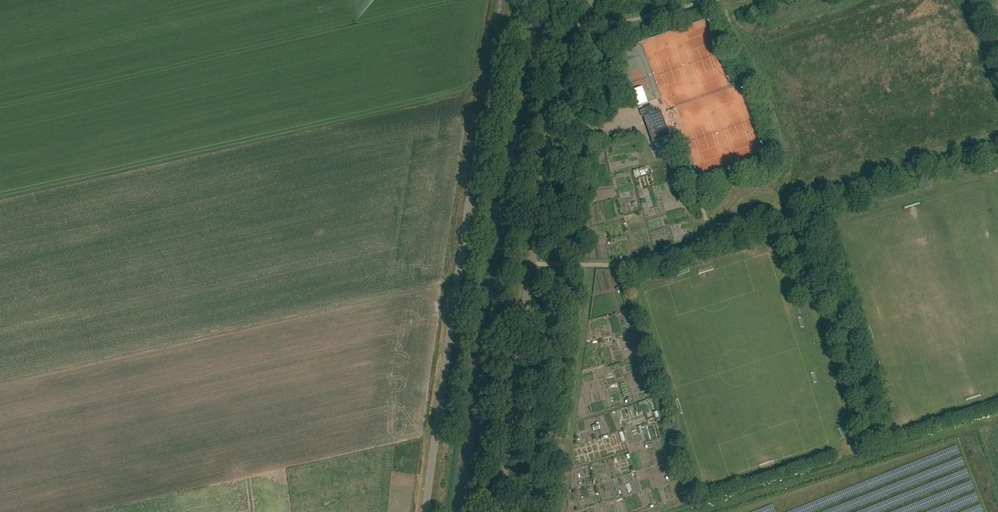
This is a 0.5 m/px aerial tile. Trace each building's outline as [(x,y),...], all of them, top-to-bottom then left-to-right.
[(644,116),(653,141),(667,136),(665,128),(666,125),(662,112),(659,111),(655,112),(653,106),(646,108),(648,114),(644,116)]
